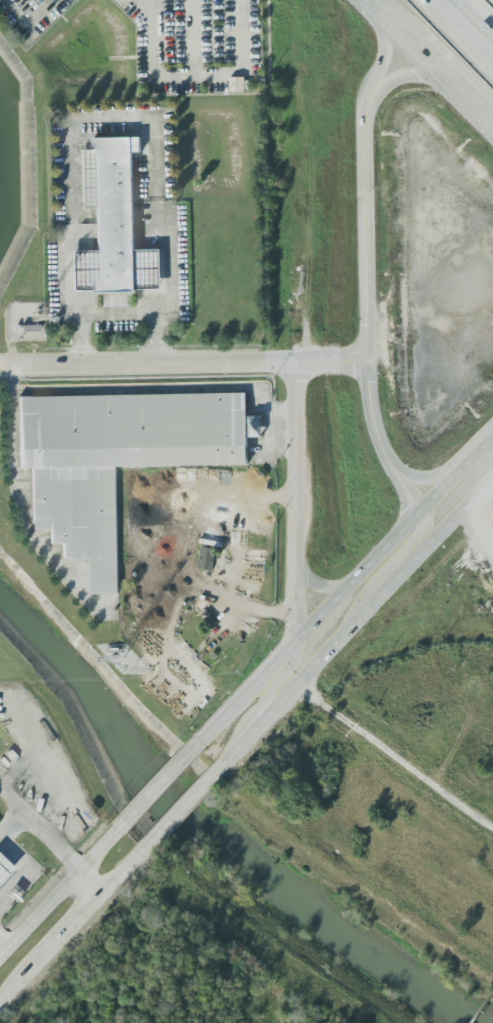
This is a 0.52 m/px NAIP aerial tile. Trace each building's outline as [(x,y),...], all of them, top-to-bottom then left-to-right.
[(245,91),(245,77),(230,77),(230,92),(245,91)] [(134,250),(133,152),(141,152),(141,137),(93,138),(94,150),(81,151),(82,208),(95,207),(96,251),(70,251),(71,292),(162,290),(161,250),(134,250)] [(117,467),(248,465),(248,437),(262,437),(262,415),(247,416),(247,393),(18,396),(19,469),(30,469),(31,529),(49,529),(49,545),(61,544),(61,559),(91,559),(92,594),(119,593),(117,467)] [(213,570),(215,549),(200,547),(198,568),(213,570)] [(12,870),(0,858),(0,882),(12,870)]
